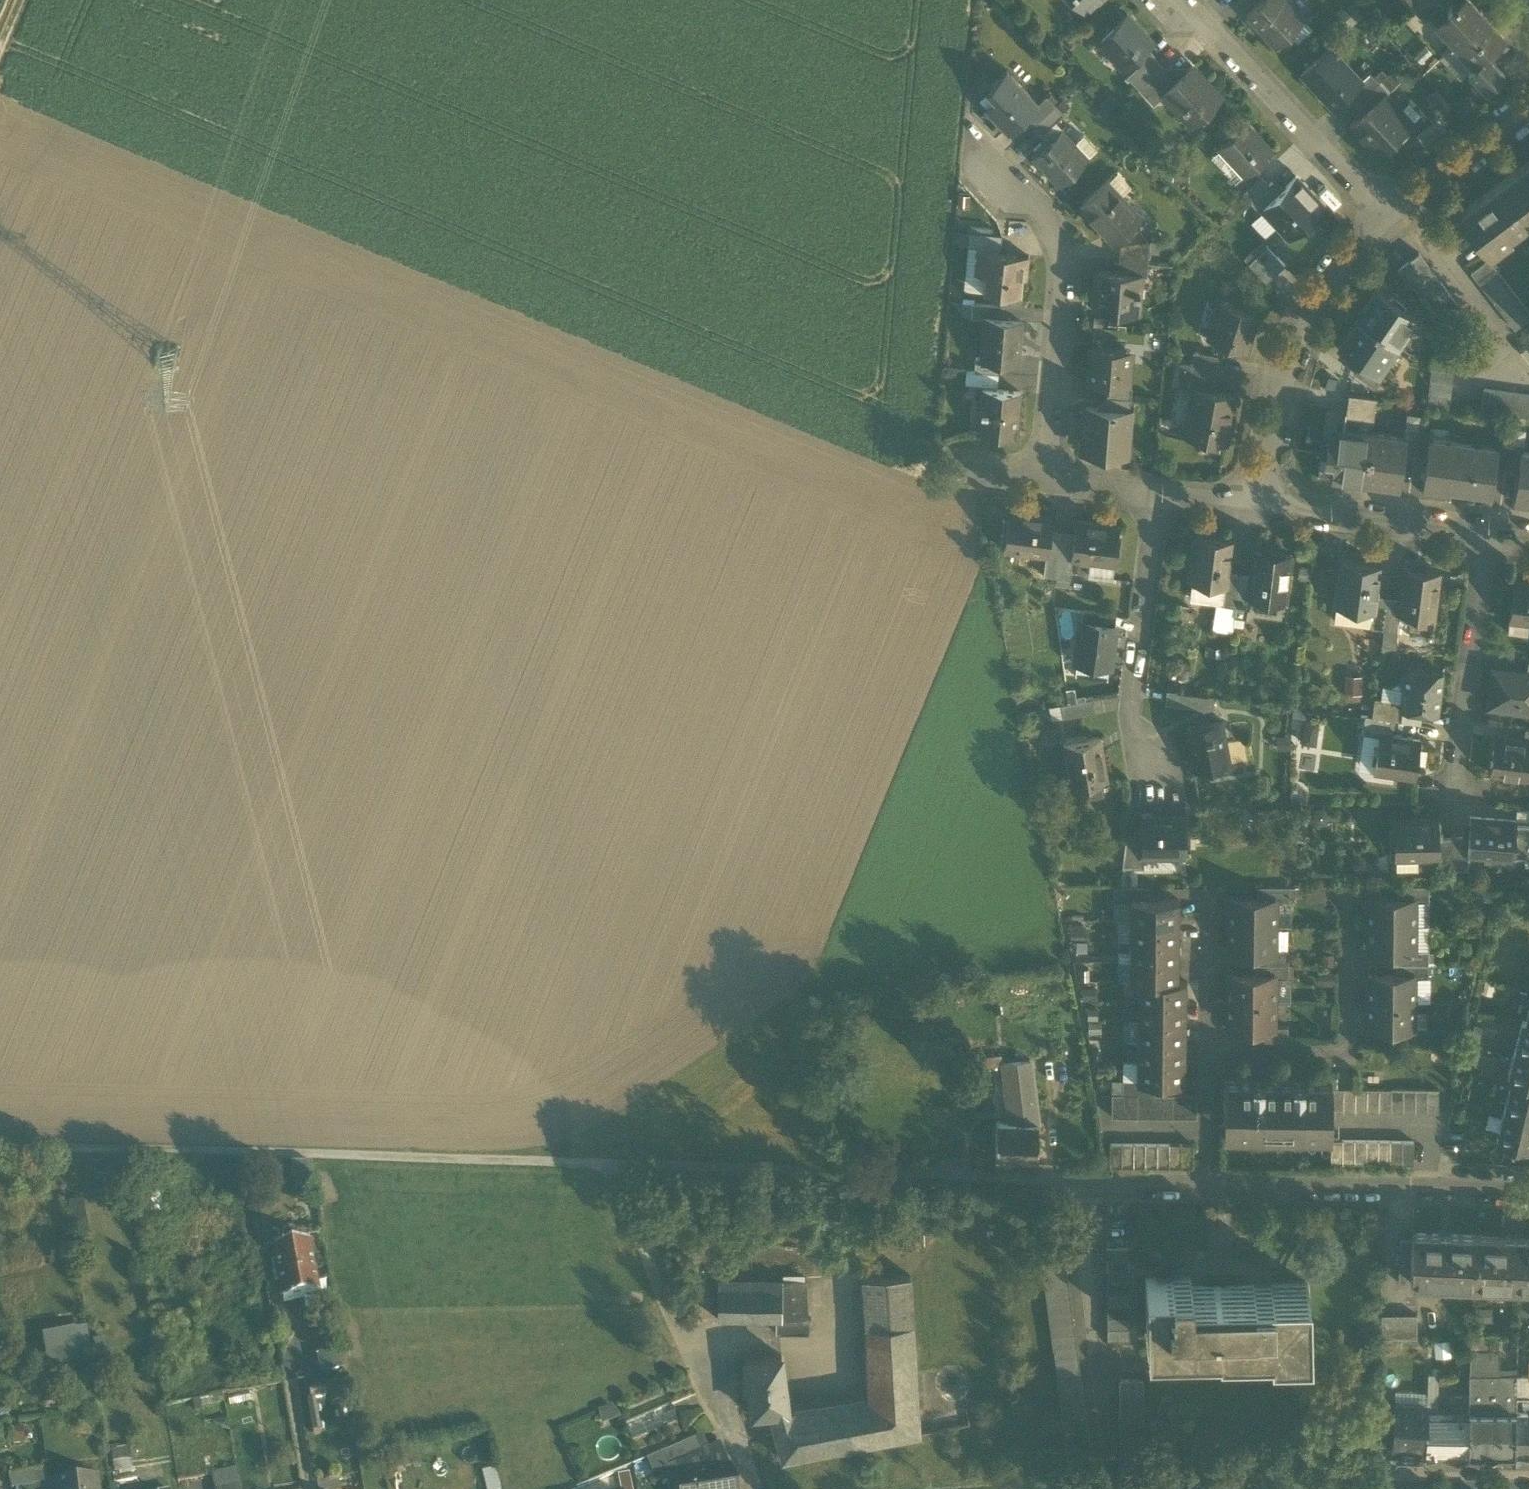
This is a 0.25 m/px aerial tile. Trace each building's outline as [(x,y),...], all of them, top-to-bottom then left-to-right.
[(1083,11),(1088,7),(1081,0),(1073,0),(1083,11)] [(1085,12),(1098,0),(1081,0),(1088,7),(1083,11),(1085,12)] [(1276,46),(1304,20),(1286,0),(1262,0),(1246,15),(1276,46)] [(1413,10),(1424,0),(1404,0),(1413,10)] [(1436,0),(1424,0),(1413,10),(1423,21),(1441,5),(1436,0)] [(1454,42),(1484,15),(1469,0),(1459,0),(1435,22),(1454,42)] [(1098,41),(1124,69),(1141,52),(1146,47),(1153,41),(1127,13),(1098,41)] [(1454,42),(1474,64),(1475,64),(1487,53),(1504,37),(1484,15),(1454,42)] [(1300,73),(1333,108),(1351,91),(1362,81),(1360,80),(1329,46),(1328,47),(1333,52),(1321,64),(1316,58),(1300,73)] [(1162,65),(1146,47),(1141,52),(1148,58),(1158,70),(1161,67),(1162,65)] [(1328,47),(1316,58),(1321,64),(1333,52),(1328,47)] [(1467,70),(1477,80),(1496,62),(1487,53),(1475,64),(1474,64),(1467,70)] [(1128,76),(1139,87),(1158,70),(1148,58),(1128,76)] [(1504,71),(1496,62),(1477,80),(1485,88),(1504,71)] [(1184,106),(1197,120),(1222,97),(1192,65),(1175,81),(1162,93),(1163,94),(1179,111),(1184,106)] [(1161,67),(1158,70),(1139,87),(1154,103),(1163,94),(1162,93),(1175,81),(1161,67)] [(987,107),(1006,127),(1016,117),(1019,115),(1022,118),(1019,120),(1021,122),(1025,118),(1039,104),(1038,103),(1007,70),(990,86),(1000,96),(987,107)] [(1351,91),(1359,100),(1378,82),(1368,73),(1360,80),(1362,81),(1351,91)] [(1387,92),(1378,82),(1359,100),(1367,109),(1384,93),(1385,94),(1387,92)] [(1426,96),(1442,113),(1451,105),(1435,88),(1426,96)] [(1408,103),(1400,110),(1385,94),(1384,93),(1367,109),(1350,125),(1377,154),(1412,121),(1419,115),(1408,103)] [(1025,118),(1033,126),(1056,105),(1046,95),(1038,103),(1039,104),(1025,118)] [(1064,113),(1056,105),(1033,126),(1041,135),(1064,113)] [(1219,146),(1245,174),(1271,150),(1245,122),(1219,146)] [(1033,156),(1059,184),(1087,158),(1061,130),(1033,156)] [(1208,155),(1231,179),(1237,173),(1214,149),(1208,155)] [(1513,172),(1528,193),(1528,160),(1513,172)] [(1528,223),(1528,193),(1513,172),(1454,217),(1465,232),(1470,229),(1487,251),(1510,234),(1507,231),(1524,219),(1528,223)] [(1243,192),(1252,201),(1269,185),(1261,176),(1243,192)] [(1262,209),(1289,237),(1323,205),(1296,176),(1277,193),(1261,208),(1262,209)] [(1080,206),(1114,242),(1142,217),(1107,180),(1080,206)] [(1277,193),(1269,185),(1252,201),(1261,211),(1262,209),(1261,208),(1277,193)] [(968,245),(977,246),(998,248),(1000,248),(1002,234),(969,231),(968,245)] [(1120,247),(1119,260),(1147,262),(1148,241),(1120,247)] [(1248,263),(1266,281),(1285,263),(1267,245),(1248,263)] [(998,248),(977,246),(974,273),(985,274),(991,274),(990,291),(1019,294),(1020,277),(1023,277),(1026,277),(1029,254),(998,252),(998,248)] [(1408,259),(1423,278),(1433,271),(1418,252),(1408,259)] [(1471,271),(1478,281),(1496,268),(1488,258),(1471,271)] [(1412,287),(1414,285),(1423,278),(1408,259),(1397,267),(1412,287)] [(1145,276),(1147,262),(1119,260),(1118,272),(1135,274),(1135,275),(1145,276)] [(1478,281),(1485,290),(1503,277),(1496,268),(1478,281)] [(1094,309),(1137,313),(1140,288),(1134,287),(1135,275),(1135,274),(1118,272),(1097,270),(1094,309)] [(1421,295),(1422,294),(1440,281),(1433,271),(1423,278),(1414,285),(1421,295)] [(983,291),(990,291),(991,274),(985,274),(983,291)] [(1485,290),(1493,300),(1510,287),(1503,277),(1485,290)] [(1422,294),(1429,304),(1447,290),(1440,281),(1422,294)] [(1493,300),(1500,309),(1517,296),(1510,287),(1493,300)] [(1376,289),(1357,317),(1396,344),(1416,316),(1376,289)] [(1429,304),(1437,313),(1455,300),(1447,290),(1429,304)] [(1500,309),(1507,319),(1524,306),(1517,296),(1500,309)] [(1437,313),(1444,323),(1462,309),(1455,300),(1437,313)] [(985,317),(1003,319),(1004,305),(972,302),(971,317),(985,317)] [(1208,338),(1246,351),(1258,315),(1220,302),(1208,338)] [(1524,306),(1507,319),(1514,329),(1528,318),(1528,312),(1524,306)] [(1469,319),(1462,309),(1444,323),(1451,332),(1469,319)] [(999,358),(1016,360),(1018,334),(1021,335),(1022,321),(1003,319),(985,317),(983,339),(985,339),(983,357),(999,358)] [(1378,371),(1396,344),(1357,317),(1337,345),(1362,362),(1377,373),(1378,371)] [(1133,360),(1159,360),(1160,329),(1145,329),(1145,343),(1134,342),(1133,360)] [(1448,333),(1446,345),(1468,348),(1470,336),(1448,333)] [(1446,345),(1444,357),(1467,360),(1468,348),(1446,345)] [(1107,384),(1128,385),(1128,384),(1130,362),(1125,362),(1126,349),(1090,346),(1087,382),(1107,384)] [(1193,351),(1191,363),(1215,367),(1217,356),(1193,351)] [(998,373),(999,358),(983,357),(975,356),(974,370),(998,373)] [(1444,357),(1443,369),(1453,370),(1465,372),(1467,360),(1444,357)] [(1209,390),(1211,379),(1189,375),(1191,363),(1180,361),(1176,385),(1193,388),(1193,387),(1209,390)] [(1355,372),(1375,386),(1383,374),(1378,371),(1377,373),(1362,362),(1355,372)] [(1212,379),(1215,367),(1191,363),(1189,375),(1211,379),(1212,379)] [(1431,367),(1430,379),(1451,382),(1453,370),(1443,369),(1431,367)] [(965,382),(997,385),(998,373),(974,370),(966,370),(965,382)] [(1430,379),(1428,391),(1450,394),(1451,382),(1430,379)] [(1107,384),(1106,396),(1131,398),(1132,384),(1128,384),(1128,385),(1107,384)] [(1184,435),(1225,443),(1234,394),(1209,390),(1193,387),(1193,388),(1184,435)] [(978,432),(1017,435),(1021,391),(982,388),(978,432)] [(1480,410),(1492,411),(1495,389),(1483,388),(1480,410)] [(1492,411),(1504,413),(1507,391),(1495,389),(1492,411)] [(1448,406),(1450,394),(1428,391),(1426,403),(1448,406)] [(1519,392),(1507,391),(1504,413),(1516,415),(1519,392)] [(1519,392),(1516,415),(1528,416),(1528,407),(1528,394),(1519,392)] [(1345,416),(1373,420),(1376,396),(1348,393),(1345,416)] [(1130,409),(1131,398),(1106,396),(1106,407),(1130,409)] [(1082,446),(1085,406),(1082,405),(1079,452),(1129,456),(1133,411),(1129,411),(1125,410),(1124,424),(1128,425),(1126,449),(1082,446)] [(1082,446),(1126,449),(1128,425),(1124,424),(1125,410),(1129,411),(1130,409),(1106,407),(1085,406),(1082,446)] [(1405,411),(1404,426),(1417,427),(1418,412),(1405,411)] [(1345,416),(1343,428),(1371,432),(1373,420),(1345,416)] [(1331,475),(1365,480),(1371,432),(1343,428),(1330,426),(1327,445),(1335,446),(1334,456),(1331,475)] [(1403,452),(1415,454),(1418,430),(1405,429),(1404,436),(1405,436),(1403,452)] [(1432,432),(1418,430),(1415,454),(1427,455),(1429,438),(1431,438),(1432,432)] [(1404,436),(1371,432),(1365,480),(1399,484),(1403,452),(1405,436),(1404,436)] [(1450,485),(1490,490),(1494,465),(1496,447),(1495,447),(1431,438),(1429,438),(1427,455),(1423,485),(1449,489),(1450,485)] [(1494,465),(1506,467),(1509,443),(1495,441),(1495,447),(1496,447),(1494,465)] [(1522,445),(1509,443),(1506,467),(1518,468),(1520,450),(1522,450),(1522,445)] [(1327,445),(1326,455),(1334,456),(1335,446),(1327,445)] [(1528,500),(1528,451),(1522,450),(1520,450),(1518,468),(1514,498),(1528,500)] [(1317,473),(1331,475),(1334,456),(1326,455),(1319,454),(1317,473)] [(1045,554),(1047,555),(1049,536),(1051,517),(1008,511),(1003,549),(1045,554)] [(1072,558),(1090,560),(1114,563),(1118,526),(1075,520),(1073,539),(1071,557),(1072,558)] [(1190,581),(1192,581),(1224,585),(1226,585),(1228,571),(1232,540),(1196,535),(1190,581)] [(1043,574),(1056,576),(1061,538),(1049,536),(1047,555),(1045,554),(1043,574)] [(1061,538),(1056,576),(1070,578),(1072,558),(1071,557),(1073,539),(1061,538)] [(1248,595),(1250,595),(1283,599),(1284,600),(1290,554),(1254,550),(1251,574),(1248,595)] [(1112,577),(1114,563),(1090,560),(1088,574),(1112,577)] [(1372,608),(1373,608),(1376,592),(1380,565),(1342,560),(1336,603),(1372,608)] [(1399,610),(1410,611),(1433,614),(1439,570),(1403,565),(1399,595),(1397,610),(1399,610)] [(1222,603),(1235,605),(1239,572),(1228,571),(1226,585),(1224,585),(1222,603)] [(1251,574),(1239,572),(1235,605),(1247,606),(1248,607),(1250,595),(1248,595),(1251,574)] [(1528,620),(1528,582),(1511,580),(1506,617),(1525,620),(1528,620)] [(1222,603),(1224,585),(1192,581),(1191,595),(1217,599),(1217,602),(1222,603)] [(1370,624),(1383,626),(1387,593),(1376,592),(1373,608),(1372,608),(1370,624)] [(1387,593),(1383,626),(1396,628),(1399,610),(1397,610),(1399,595),(1387,593)] [(1281,615),(1283,599),(1250,595),(1248,607),(1247,606),(1245,615),(1248,615),(1253,612),(1281,615)] [(1234,613),(1245,615),(1247,606),(1235,605),(1234,613)] [(1081,621),(1115,625),(1116,614),(1083,609),(1081,621)] [(1430,631),(1433,614),(1410,611),(1408,628),(1430,631)] [(1523,631),(1525,620),(1506,617),(1505,628),(1523,631)] [(1076,661),(1077,661),(1098,664),(1109,665),(1115,625),(1081,621),(1076,661)] [(1394,644),(1396,628),(1383,626),(1381,643),(1394,644)] [(1096,678),(1098,664),(1077,661),(1075,675),(1096,678)] [(1402,707),(1436,711),(1441,672),(1405,667),(1401,671),(1399,681),(1403,686),(1402,700),(1401,707),(1402,707)] [(1528,710),(1528,672),(1526,672),(1492,667),(1488,705),(1528,710)] [(1358,696),(1357,672),(1342,672),(1343,697),(1358,696)] [(1202,707),(1201,709),(1214,706),(1212,695),(1167,689),(1165,702),(1202,707)] [(1374,696),(1371,715),(1394,718),(1401,719),(1402,707),(1401,707),(1402,700),(1374,696)] [(1060,704),(1063,717),(1095,710),(1093,697),(1060,704)] [(1392,735),(1394,718),(1371,715),(1364,714),(1362,733),(1378,735),(1378,733),(1392,735)] [(1185,727),(1194,768),(1228,761),(1220,720),(1185,727)] [(1373,769),(1414,775),(1419,739),(1392,735),(1378,733),(1378,735),(1373,769)] [(1518,775),(1518,771),(1528,773),(1528,740),(1523,740),(1494,736),(1489,772),(1518,775)] [(1063,743),(1070,784),(1099,780),(1106,779),(1099,737),(1063,743)] [(1102,793),(1099,780),(1070,784),(1069,785),(1071,798),(1102,793)] [(1517,807),(1516,819),(1516,820),(1528,821),(1528,808),(1517,807)] [(1513,855),(1513,854),(1516,820),(1516,819),(1470,814),(1468,832),(1466,850),(1466,851),(1513,855)] [(1140,833),(1141,854),(1142,854),(1185,854),(1184,816),(1140,817),(1140,833)] [(1393,817),(1393,854),(1438,853),(1437,835),(1437,816),(1393,817)] [(1516,820),(1513,854),(1524,854),(1524,856),(1526,856),(1526,855),(1528,855),(1528,821),(1516,820)] [(1468,832),(1452,833),(1453,866),(1465,864),(1466,851),(1466,850),(1468,832)] [(1126,833),(1122,867),(1142,866),(1142,854),(1141,854),(1140,833),(1126,833)] [(1438,868),(1453,866),(1452,833),(1437,835),(1438,853),(1438,868)] [(1414,899),(1428,899),(1428,884),(1396,884),(1396,896),(1414,897),(1414,899)] [(1275,900),(1289,900),(1289,885),(1257,885),(1257,897),(1275,898),(1275,900)] [(1112,900),(1130,901),(1130,898),(1148,899),(1148,886),(1119,886),(1113,886),(1112,900)] [(1369,896),(1368,922),(1414,922),(1414,899),(1414,897),(1396,896),(1369,896)] [(1229,897),(1229,923),(1275,924),(1275,900),(1275,898),(1257,897),(1229,897)] [(1130,901),(1130,919),(1178,920),(1178,899),(1148,899),(1130,898),(1130,901)] [(1178,940),(1178,920),(1130,919),(1130,939),(1178,940)] [(1414,946),(1414,922),(1368,922),(1368,948),(1396,948),(1414,948),(1414,946)] [(1274,948),(1275,924),(1229,923),(1229,949),(1256,949),(1274,950),(1274,948)] [(1178,960),(1178,940),(1130,939),(1130,959),(1178,960)] [(1396,948),(1395,960),(1428,961),(1428,947),(1414,946),(1414,948),(1396,948)] [(1256,949),(1256,961),(1288,962),(1288,948),(1274,948),(1274,950),(1256,949)] [(1177,979),(1178,960),(1130,959),(1129,979),(1130,980),(1137,980),(1138,979),(1178,980),(1177,979)] [(1428,975),(1428,961),(1395,960),(1395,972),(1414,972),(1414,974),(1428,975)] [(1288,976),(1288,962),(1256,961),(1256,973),(1274,974),(1274,976),(1288,976)] [(1368,972),(1368,998),(1413,998),(1414,974),(1414,972),(1395,972),(1368,972)] [(1228,973),(1228,999),(1274,1000),(1274,976),(1274,974),(1256,973),(1228,973)] [(1185,979),(1177,979),(1178,980),(1138,979),(1137,980),(1137,999),(1185,1000),(1185,980),(1185,979)] [(1413,1022),(1413,998),(1368,998),(1367,1024),(1395,1024),(1413,1024),(1413,1022)] [(1185,1020),(1185,1000),(1137,999),(1137,1019),(1185,1020)] [(1273,1024),(1274,1000),(1228,999),(1228,1025),(1255,1026),(1273,1026),(1273,1024)] [(1528,1148),(1528,1009),(1526,1020),(1522,1019),(1507,1079),(1511,1080),(1496,1139),(1510,1143),(1510,1144),(1511,1145),(1512,1143),(1528,1148)] [(1185,1040),(1185,1020),(1137,1019),(1137,1039),(1185,1040)] [(1395,1036),(1427,1037),(1427,1023),(1413,1022),(1413,1024),(1395,1024),(1395,1036)] [(1255,1037),(1287,1038),(1287,1024),(1273,1024),(1273,1026),(1255,1026),(1255,1037)] [(1184,1060),(1185,1040),(1137,1039),(1137,1059),(1184,1060)] [(1010,1120),(1038,1121),(1030,1058),(1003,1061),(1010,1120)] [(1184,1081),(1184,1060),(1137,1059),(1136,1078),(1136,1080),(1155,1080),(1184,1081)] [(1223,1130),(1331,1132),(1331,1110),(1331,1087),(1331,1078),(1223,1077),(1223,1130)] [(1123,1078),(1122,1092),(1124,1092),(1136,1092),(1148,1092),(1154,1092),(1155,1080),(1136,1080),(1136,1078),(1123,1078)] [(1390,1110),(1438,1111),(1438,1087),(1390,1086),(1390,1087),(1390,1110)] [(1331,1110),(1343,1110),(1343,1087),(1331,1087),(1331,1110)] [(1343,1110),(1355,1110),(1355,1087),(1343,1087),(1343,1110)] [(1355,1110),(1366,1110),(1367,1087),(1355,1087),(1355,1110)] [(1366,1110),(1378,1110),(1379,1087),(1367,1087),(1366,1110)] [(1390,1087),(1379,1087),(1378,1110),(1390,1110),(1390,1087)] [(1111,1115),(1124,1115),(1124,1092),(1122,1092),(1111,1092),(1111,1115)] [(1136,1092),(1124,1092),(1124,1115),(1136,1115),(1136,1092)] [(1148,1092),(1136,1092),(1136,1115),(1148,1115),(1148,1092)] [(1154,1092),(1148,1092),(1148,1115),(1159,1116),(1160,1093),(1154,1092)] [(1172,1093),(1160,1093),(1159,1116),(1171,1116),(1172,1093)] [(1183,1093),(1172,1093),(1171,1116),(1183,1116),(1183,1093)] [(1196,1093),(1183,1093),(1183,1116),(1196,1116),(1196,1093)] [(995,1153),(1037,1154),(1038,1121),(1010,1120),(996,1119),(995,1153)] [(1330,1161),(1342,1161),(1342,1138),(1330,1138),(1330,1161)] [(1342,1161),(1354,1161),(1354,1138),(1342,1138),(1342,1161)] [(1354,1161),(1366,1161),(1366,1138),(1354,1138),(1354,1161)] [(1366,1161),(1377,1161),(1378,1138),(1366,1138),(1366,1161)] [(1377,1161),(1389,1162),(1390,1138),(1378,1138),(1377,1161)] [(1413,1139),(1390,1138),(1389,1162),(1413,1163),(1413,1139)] [(1109,1164),(1121,1164),(1121,1141),(1109,1141),(1109,1164)] [(1121,1164),(1133,1165),(1133,1141),(1121,1141),(1121,1164)] [(1133,1165),(1145,1165),(1145,1141),(1133,1141),(1133,1165)] [(1145,1165),(1156,1165),(1157,1141),(1145,1141),(1145,1165)] [(1156,1165),(1168,1165),(1169,1141),(1157,1141),(1156,1165)] [(1168,1165),(1180,1165),(1180,1141),(1169,1141),(1168,1165)] [(1180,1165),(1192,1165),(1192,1142),(1180,1141),(1180,1165)] [(83,1204),(67,1207),(72,1234),(88,1231),(83,1204)] [(1472,1278),(1474,1278),(1476,1231),(1414,1230),(1414,1237),(1412,1277),(1413,1277),(1429,1277),(1429,1275),(1472,1276),(1472,1278)] [(1515,1232),(1476,1231),(1474,1278),(1493,1279),(1493,1275),(1513,1275),(1515,1232)] [(1515,1232),(1513,1275),(1528,1276),(1528,1233),(1515,1232)] [(1399,1280),(1413,1281),(1413,1277),(1412,1277),(1414,1237),(1401,1236),(1399,1280)] [(280,1284),(284,1305),(303,1302),(304,1305),(318,1302),(321,1299),(319,1289),(317,1289),(309,1245),(292,1248),(290,1238),(274,1240),(276,1251),(274,1251),(277,1266),(271,1267),(275,1285),(280,1284)] [(1106,1256),(1128,1256),(1128,1245),(1106,1245),(1106,1256)] [(1128,1268),(1128,1256),(1106,1256),(1106,1268),(1128,1268)] [(1067,1273),(1066,1262),(1043,1265),(1044,1276),(1067,1273)] [(1129,1279),(1128,1268),(1106,1268),(1106,1280),(1129,1279)] [(1285,1334),(1285,1340),(1305,1339),(1304,1308),(1310,1308),(1309,1279),(1192,1280),(1192,1271),(1146,1272),(1147,1330),(1172,1329),(1172,1335),(1217,1334),(1217,1335),(1267,1335),(1267,1334),(1285,1334)] [(863,1279),(866,1327),(914,1321),(911,1273),(863,1279)] [(1069,1285),(1067,1273),(1044,1276),(1046,1288),(1069,1285)] [(1129,1291),(1129,1279),(1106,1280),(1106,1291),(1129,1291)] [(718,1321),(776,1322),(782,1322),(783,1282),(718,1282),(718,1321)] [(806,1282),(783,1282),(782,1322),(776,1322),(776,1334),(809,1335),(806,1282)] [(1071,1297),(1069,1285),(1046,1288),(1047,1299),(1071,1297)] [(1129,1303),(1129,1291),(1106,1291),(1107,1303),(1129,1303)] [(1072,1308),(1071,1297),(1047,1299),(1049,1311),(1072,1308)] [(304,1305),(307,1321),(322,1319),(318,1302),(304,1305)] [(1107,1303),(1107,1315),(1130,1314),(1129,1303),(1107,1303)] [(1492,1306),(1474,1306),(1474,1320),(1492,1320),(1492,1306)] [(1074,1320),(1072,1308),(1049,1311),(1050,1323),(1074,1320)] [(1381,1337),(1417,1336),(1417,1312),(1381,1312),(1381,1337)] [(1107,1315),(1107,1326),(1130,1326),(1130,1314),(1107,1315)] [(1075,1331),(1074,1320),(1050,1323),(1052,1334),(1075,1331)] [(917,1373),(914,1321),(866,1327),(870,1399),(788,1410),(789,1410),(770,1413),(782,1458),(783,1460),(920,1430),(917,1373)] [(1107,1326),(1107,1338),(1130,1337),(1130,1326),(1107,1326)] [(1077,1343),(1075,1331),(1052,1334),(1053,1346),(1077,1343)] [(87,1332),(75,1334),(80,1364),(90,1357),(87,1332)] [(80,1369),(80,1364),(75,1334),(42,1340),(48,1374),(80,1369)] [(1433,1340),(1435,1358),(1451,1357),(1449,1339),(1433,1340)] [(93,1344),(94,1361),(107,1360),(106,1343),(93,1344)] [(1078,1355),(1077,1343),(1053,1346),(1055,1358),(1078,1355)] [(1471,1374),(1500,1374),(1500,1367),(1500,1351),(1471,1351),(1471,1374)] [(316,1356),(320,1378),(345,1373),(341,1352),(316,1356)] [(1080,1366),(1078,1355),(1055,1358),(1057,1369),(1080,1366)] [(750,1395),(753,1415),(770,1413),(789,1410),(788,1410),(782,1357),(746,1361),(749,1381),(747,1381),(749,1395),(750,1395)] [(1081,1378),(1080,1366),(1057,1369),(1058,1381),(1081,1378)] [(1471,1374),(1470,1393),(1469,1412),(1516,1412),(1516,1396),(1517,1374),(1500,1374),(1471,1374)] [(1517,1374),(1516,1396),(1528,1396),(1528,1374),(1517,1374)] [(1428,1409),(1436,1409),(1437,1375),(1429,1375),(1428,1392),(1428,1406),(1428,1409)] [(1119,1377),(1120,1388),(1143,1388),(1142,1377),(1120,1377),(1119,1377)] [(1083,1389),(1081,1378),(1058,1381),(1060,1392),(1083,1389)] [(1120,1388),(1120,1400),(1143,1400),(1143,1388),(1120,1388)] [(1084,1401),(1083,1389),(1060,1392),(1061,1404),(1084,1401)] [(1396,1390),(1396,1404),(1428,1406),(1428,1392),(1396,1390)] [(1469,1416),(1469,1412),(1470,1393),(1455,1393),(1454,1416),(1469,1416)] [(1120,1400),(1120,1412),(1143,1412),(1143,1400),(1120,1400)] [(1086,1413),(1084,1401),(1061,1404),(1063,1415),(1086,1413)] [(624,1423),(632,1441),(679,1421),(671,1403),(624,1423)] [(1395,1444),(1426,1446),(1427,1415),(1428,1409),(1428,1406),(1396,1404),(1395,1408),(1395,1444)] [(607,1423),(621,1417),(615,1405),(601,1412),(607,1423)] [(1380,1444),(1395,1444),(1395,1408),(1381,1407),(1380,1444)] [(1120,1412),(1121,1424),(1143,1424),(1143,1412),(1120,1412)] [(1484,1464),(1515,1464),(1515,1454),(1516,1412),(1469,1412),(1469,1416),(1468,1454),(1482,1454),(1484,1454),(1484,1464)] [(1516,1412),(1515,1454),(1524,1454),(1528,1454),(1528,1412),(1516,1412)] [(1087,1424),(1086,1413),(1063,1415),(1064,1427),(1087,1424)] [(1468,1454),(1469,1416),(1454,1416),(1427,1415),(1426,1446),(1426,1453),(1468,1454)] [(1121,1424),(1121,1436),(1143,1436),(1143,1424),(1121,1424)] [(9,1431),(11,1448),(26,1446),(23,1429),(9,1431)] [(698,1437),(663,1452),(669,1466),(675,1464),(704,1451),(704,1450),(698,1437)] [(675,1464),(676,1477),(732,1468),(732,1467),(731,1468),(720,1443),(704,1450),(704,1451),(675,1464)] [(109,1452),(113,1474),(133,1470),(129,1448),(109,1452)] [(654,1473),(669,1466),(663,1452),(647,1459),(654,1473)] [(216,1488),(239,1484),(236,1468),(213,1473),(216,1488)] [(678,1488),(739,1488),(737,1481),(737,1482),(732,1468),(676,1477),(678,1488)] [(10,1474),(12,1488),(16,1488),(44,1485),(50,1485),(47,1469),(10,1474)] [(135,1470),(133,1470),(113,1474),(115,1484),(137,1480),(135,1470)] [(621,1488),(633,1488),(629,1472),(618,1474),(621,1488)] [(98,1479),(58,1484),(59,1488),(99,1488),(98,1479)]
